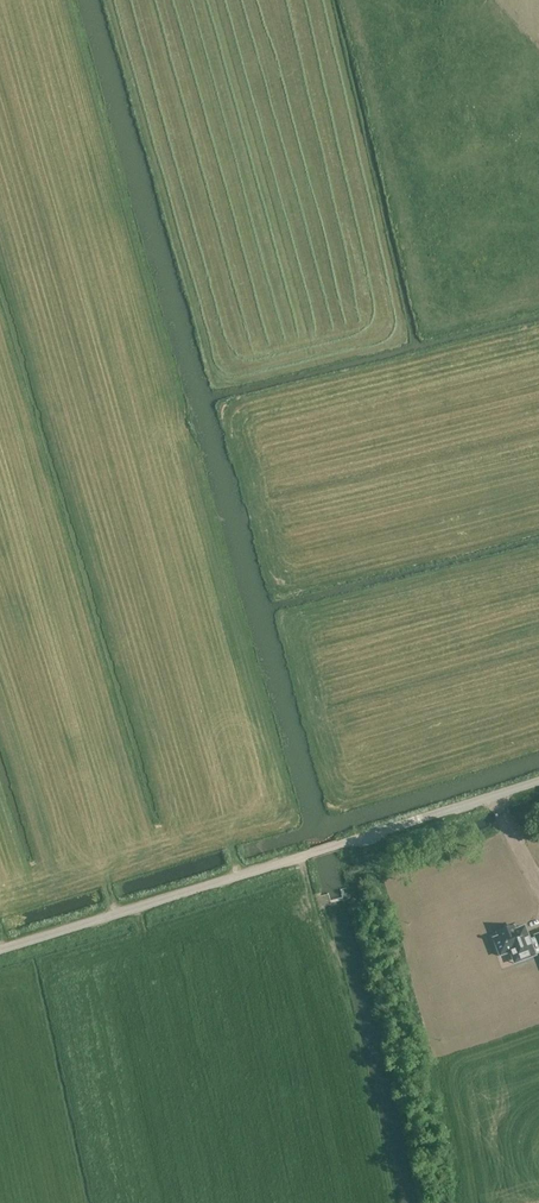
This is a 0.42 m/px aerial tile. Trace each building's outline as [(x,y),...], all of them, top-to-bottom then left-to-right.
[(512,956),(513,958),(515,964),(535,956),(533,951),(533,950),(538,947),(538,935),(538,936),(535,937),(536,938),(537,940),(535,941),(530,943),(529,939),(524,928),(521,929),(515,931),(514,927),(510,929),(497,934),(498,935),(499,938),(497,939),(494,940),(494,941),(500,957),(510,953),(512,956)]
